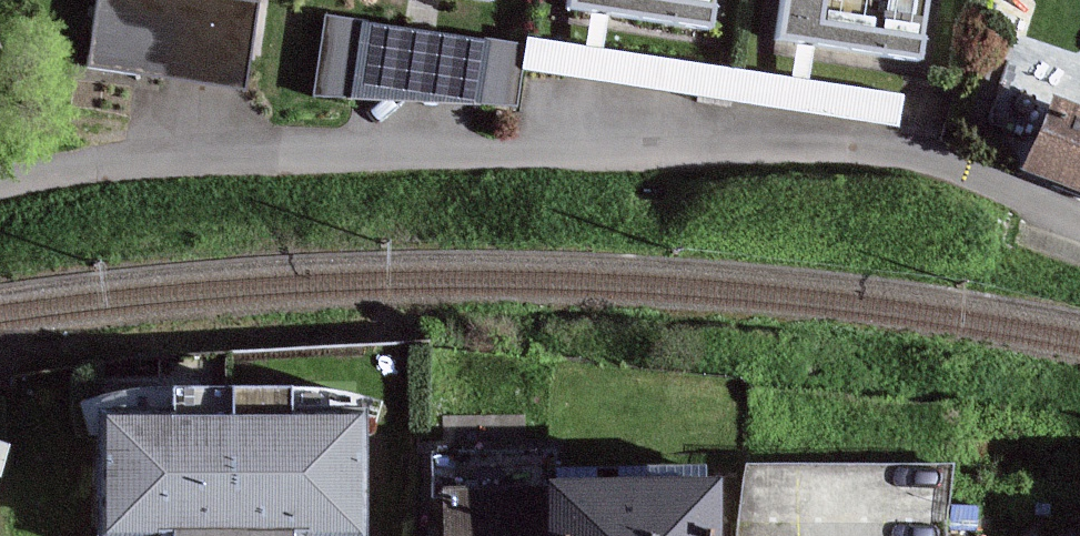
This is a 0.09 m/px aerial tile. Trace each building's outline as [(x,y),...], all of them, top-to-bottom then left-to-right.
[(228,0),(101,0),(91,62),(242,84),(253,4),(228,0)] [(710,0),(571,0),(570,9),(706,26),(710,0)] [(922,0),(784,0),(779,38),(915,56),(922,0)] [(318,91),(355,96),(365,22),(328,17),(318,91)] [(365,22),(355,96),(478,99),(487,40),(365,22)] [(902,96),(531,39),(527,67),(898,124),(902,96)] [(524,46),(487,40),(478,99),(516,105),(524,46)] [(1056,102),(1031,165),(1079,184),(1079,112),(1056,102)] [(362,426),(106,425),(105,529),(362,530),(362,426)] [(713,485),(556,487),(556,535),(714,535),(713,485)] [(449,535),(556,535),(556,487),(506,488),(449,488),(449,535)]
